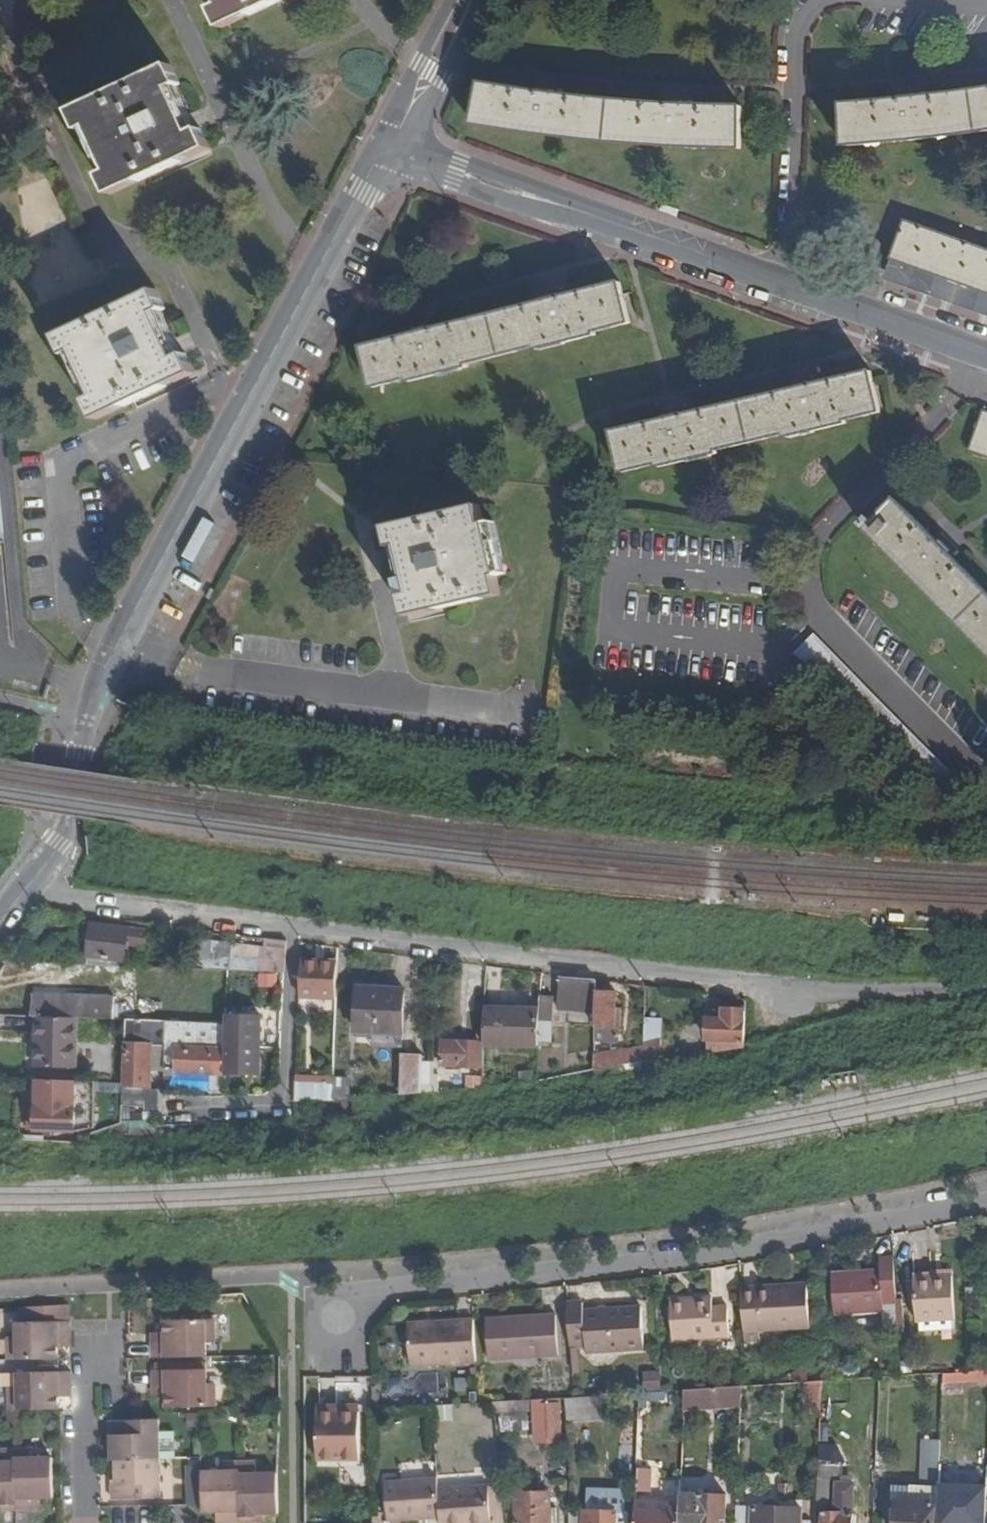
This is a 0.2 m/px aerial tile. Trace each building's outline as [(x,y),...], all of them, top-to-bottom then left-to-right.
[(222,5),(214,9),(223,28),(283,0),(220,0),(222,5)] [(171,65),(73,112),(82,130),(91,126),(111,172),(103,176),(112,194),(211,148),(202,129),(193,133),(171,88),(180,84),(171,65)] [(509,88),(481,83),(473,125),(503,130),(532,134),(562,138),(592,141),(622,144),(652,146),(681,148),(711,149),(741,149),(742,107),(712,106),(685,105),(685,98),(667,97),(667,104),(654,104),(625,102),(596,99),(567,96),(555,94),(556,87),(538,84),(537,92),(509,88)] [(842,104),(845,146),(875,144),(905,142),(934,139),(964,135),(986,132),(986,89),(958,93),(930,96),(917,98),(916,90),(898,92),(899,100),(872,102),(842,104)] [(887,270),(986,305),(986,250),(904,221),(887,270)] [(887,270),(884,279),(973,311),(986,316),(986,305),(887,270)] [(419,333),(363,347),(373,389),(409,380),(410,383),(469,368),(468,365),(536,348),(537,351),(596,336),(595,333),(631,324),(621,283),(564,297),(563,289),(545,294),(547,301),(437,329),(435,322),(417,326),(419,333)] [(157,290),(58,337),(67,355),(76,351),(97,397),(88,401),(98,420),(196,373),(187,354),(178,358),(157,314),(166,309),(157,290)] [(669,419),(613,432),(623,474),(658,465),(659,468),(718,454),(718,451),(786,435),(787,438),(846,424),(845,421),(881,413),(871,371),(815,385),(813,377),(796,381),(797,389),(686,415),(685,408),(667,412),(669,419)] [(969,451),(986,457),(986,421),(981,418),(969,451)] [(866,529),(986,652),(986,591),(949,553),(954,547),(942,535),(937,540),(896,499),(866,529)] [(481,505),(388,527),(393,547),(402,545),(413,594),(404,596),(409,616),(502,595),(498,576),(501,576),(489,523),(485,524),(481,505)] [(962,784),(815,634),(796,653),(943,803),(962,784)] [(147,931),(91,923),(89,936),(87,956),(86,964),(125,966),(128,944),(145,946),(147,931)] [(287,941),(266,938),(265,948),(237,944),(234,971),(285,973),(287,941)] [(87,956),(77,955),(76,964),(86,964),(87,956)] [(338,962),(302,960),(300,995),(336,997),(338,962)] [(596,981),(560,977),(558,1009),(595,1012),(596,991),(596,981)] [(405,990),(358,988),(356,1031),(403,1034),(405,990)] [(616,992),(596,991),(595,1012),(594,1040),(619,1042),(620,1027),(621,1009),(616,1009),(616,992)] [(115,996),(33,993),(32,1016),(37,1016),(78,1018),(114,1019),(115,996)] [(553,996),(540,995),(540,1010),(539,1020),(552,1022),(553,996)] [(188,999),(135,998),(134,1020),(165,1021),(188,1022),(188,999)] [(540,1010),(485,1008),(483,1044),(538,1047),(538,1041),(539,1020),(540,1010)] [(724,1013),(707,1013),(707,1020),(708,1020),(706,1054),(743,1049),(745,1011),(724,1010),(724,1013)] [(261,1015),(226,1014),(225,1024),(224,1072),(224,1075),(260,1075),(261,1015)] [(78,1018),(37,1016),(36,1067),(76,1068),(78,1018)] [(662,1019),(645,1018),(644,1043),(661,1040),(662,1019)] [(134,1020),(125,1020),(125,1040),(129,1040),(127,1088),(123,1088),(122,1106),(143,1107),(144,1089),(143,1089),(144,1071),(152,1071),(152,1069),(164,1070),(165,1021),(134,1020)] [(552,1022),(539,1020),(538,1041),(551,1042),(552,1022)] [(188,1022),(165,1021),(164,1070),(224,1072),(225,1024),(188,1022)] [(661,1040),(644,1043),(643,1048),(643,1062),(660,1060),(661,1040)] [(480,1043),(442,1041),(441,1065),(462,1066),(470,1067),(479,1067),(480,1043)] [(643,1048),(594,1056),(593,1070),(643,1062),(643,1048)] [(423,1054),(402,1053),(400,1095),(421,1093),(423,1054)] [(533,1071),(518,1072),(519,1081),(534,1079),(533,1071)] [(438,1075),(422,1074),(421,1093),(437,1092),(438,1075)] [(333,1078),(295,1076),(295,1082),(327,1084),(327,1100),(332,1100),(333,1078)] [(481,1077),(466,1076),(465,1087),(480,1088),(481,1077)] [(343,1079),(333,1078),(332,1100),(342,1100),(343,1079)] [(76,1081),(35,1080),(34,1131),(74,1133),(93,1128),(94,1082),(76,1081)] [(327,1084),(295,1082),(294,1101),(327,1100),(327,1084)] [(122,1111),(109,1111),(108,1124),(121,1123),(122,1111)] [(881,1269),(832,1272),(835,1316),(884,1313),(883,1303),(897,1302),(894,1259),(880,1260),(881,1269)] [(952,1276),(914,1278),(917,1323),(955,1320),(952,1276)] [(808,1284),(741,1288),(744,1333),(759,1332),(810,1329),(808,1284)] [(712,1297),(671,1300),(674,1341),(730,1338),(728,1306),(713,1307),(712,1297)] [(583,1303),(568,1304),(571,1347),(578,1346),(586,1346),(586,1354),(644,1350),(641,1307),(583,1310),(583,1303)] [(556,1315),(486,1319),(489,1361),(559,1356),(556,1315)] [(214,1319),(164,1320),(165,1342),(153,1342),(153,1358),(206,1357),(206,1342),(215,1342),(214,1319)] [(474,1320),(408,1324),(411,1366),(477,1362),(474,1320)] [(70,1322),(16,1323),(17,1338),(8,1338),(9,1360),(58,1359),(58,1347),(58,1338),(70,1338),(70,1322)] [(759,1332),(744,1333),(745,1343),(760,1342),(759,1332)] [(70,1338),(58,1338),(58,1347),(70,1347),(70,1338)] [(578,1346),(571,1347),(572,1374),(580,1374),(578,1346)] [(207,1362),(155,1363),(155,1371),(207,1369),(207,1362)] [(155,1371),(153,1371),(154,1387),(166,1387),(166,1408),(216,1407),(215,1384),(207,1384),(207,1369),(155,1371)] [(943,1374),(942,1384),(986,1382),(986,1371),(943,1374)] [(72,1372),(17,1373),(18,1388),(9,1388),(10,1410),(14,1410),(59,1409),(59,1397),(59,1388),(71,1388),(72,1372)] [(0,1373),(0,1388),(9,1388),(18,1388),(17,1373),(0,1373)] [(743,1386),(685,1390),(684,1407),(742,1403),(743,1386)] [(821,1387),(805,1386),(804,1414),(820,1414),(821,1387)] [(71,1388),(59,1388),(59,1397),(71,1397),(71,1388)] [(605,1396),(565,1398),(566,1421),(606,1419),(605,1396)] [(534,1399),(493,1402),(494,1413),(534,1410),(534,1400),(534,1399)] [(558,1399),(534,1400),(534,1410),(536,1441),(560,1440),(558,1399)] [(360,1412),(317,1412),(317,1459),(360,1459),(360,1412)] [(159,1420),(111,1421),(112,1460),(160,1459),(159,1420)] [(0,1503),(0,1510),(16,1510),(15,1450),(0,1451),(0,1503)] [(31,1450),(15,1450),(16,1510),(31,1510),(31,1499),(40,1499),(54,1499),(53,1458),(31,1459),(31,1450)] [(160,1459),(112,1460),(112,1475),(117,1475),(117,1485),(112,1485),(113,1500),(161,1499),(160,1459)] [(224,1471),(202,1472),(203,1505),(203,1512),(217,1512),(225,1512),(226,1522),(241,1522),(240,1462),(224,1463),(224,1471)] [(256,1462),(240,1462),(241,1522),(257,1521),(256,1514),(265,1514),(279,1514),(278,1473),(256,1474),(256,1462)] [(843,1464),(818,1462),(816,1506),(828,1507),(829,1480),(842,1481),(843,1464)] [(652,1469),(639,1469),(638,1492),(651,1492),(652,1469)] [(438,1478),(385,1482),(388,1522),(441,1518),(439,1490),(438,1478)] [(983,1521),(969,1521),(970,1509),(955,1509),(956,1482),(939,1482),(938,1487),(938,1503),(937,1522),(983,1522),(983,1521)] [(439,1490),(441,1518),(441,1522),(492,1522),(489,1486),(439,1490)] [(910,1486),(910,1502),(897,1501),(896,1509),(896,1522),(934,1522),(935,1503),(938,1503),(938,1487),(910,1486)] [(837,1489),(835,1513),(823,1513),(822,1522),(852,1522),(854,1490),(837,1489)] [(517,1494),(518,1522),(552,1522),(551,1493),(517,1494)] [(681,1494),(680,1504),(680,1522),(719,1522),(719,1518),(725,1518),(726,1495),(681,1494)] [(616,1513),(616,1522),(626,1522),(626,1513),(625,1513),(625,1499),(600,1498),(599,1512),(616,1513)] [(40,1499),(31,1499),(31,1510),(40,1509),(40,1499)] [(635,1502),(635,1522),(680,1522),(680,1504),(635,1502)] [(737,1508),(736,1522),(801,1522),(801,1509),(754,1508),(754,1509),(737,1508)] [(569,1511),(569,1522),(616,1522),(616,1513),(599,1512),(569,1511)] [(225,1512),(217,1512),(217,1522),(226,1522),(225,1512)]
